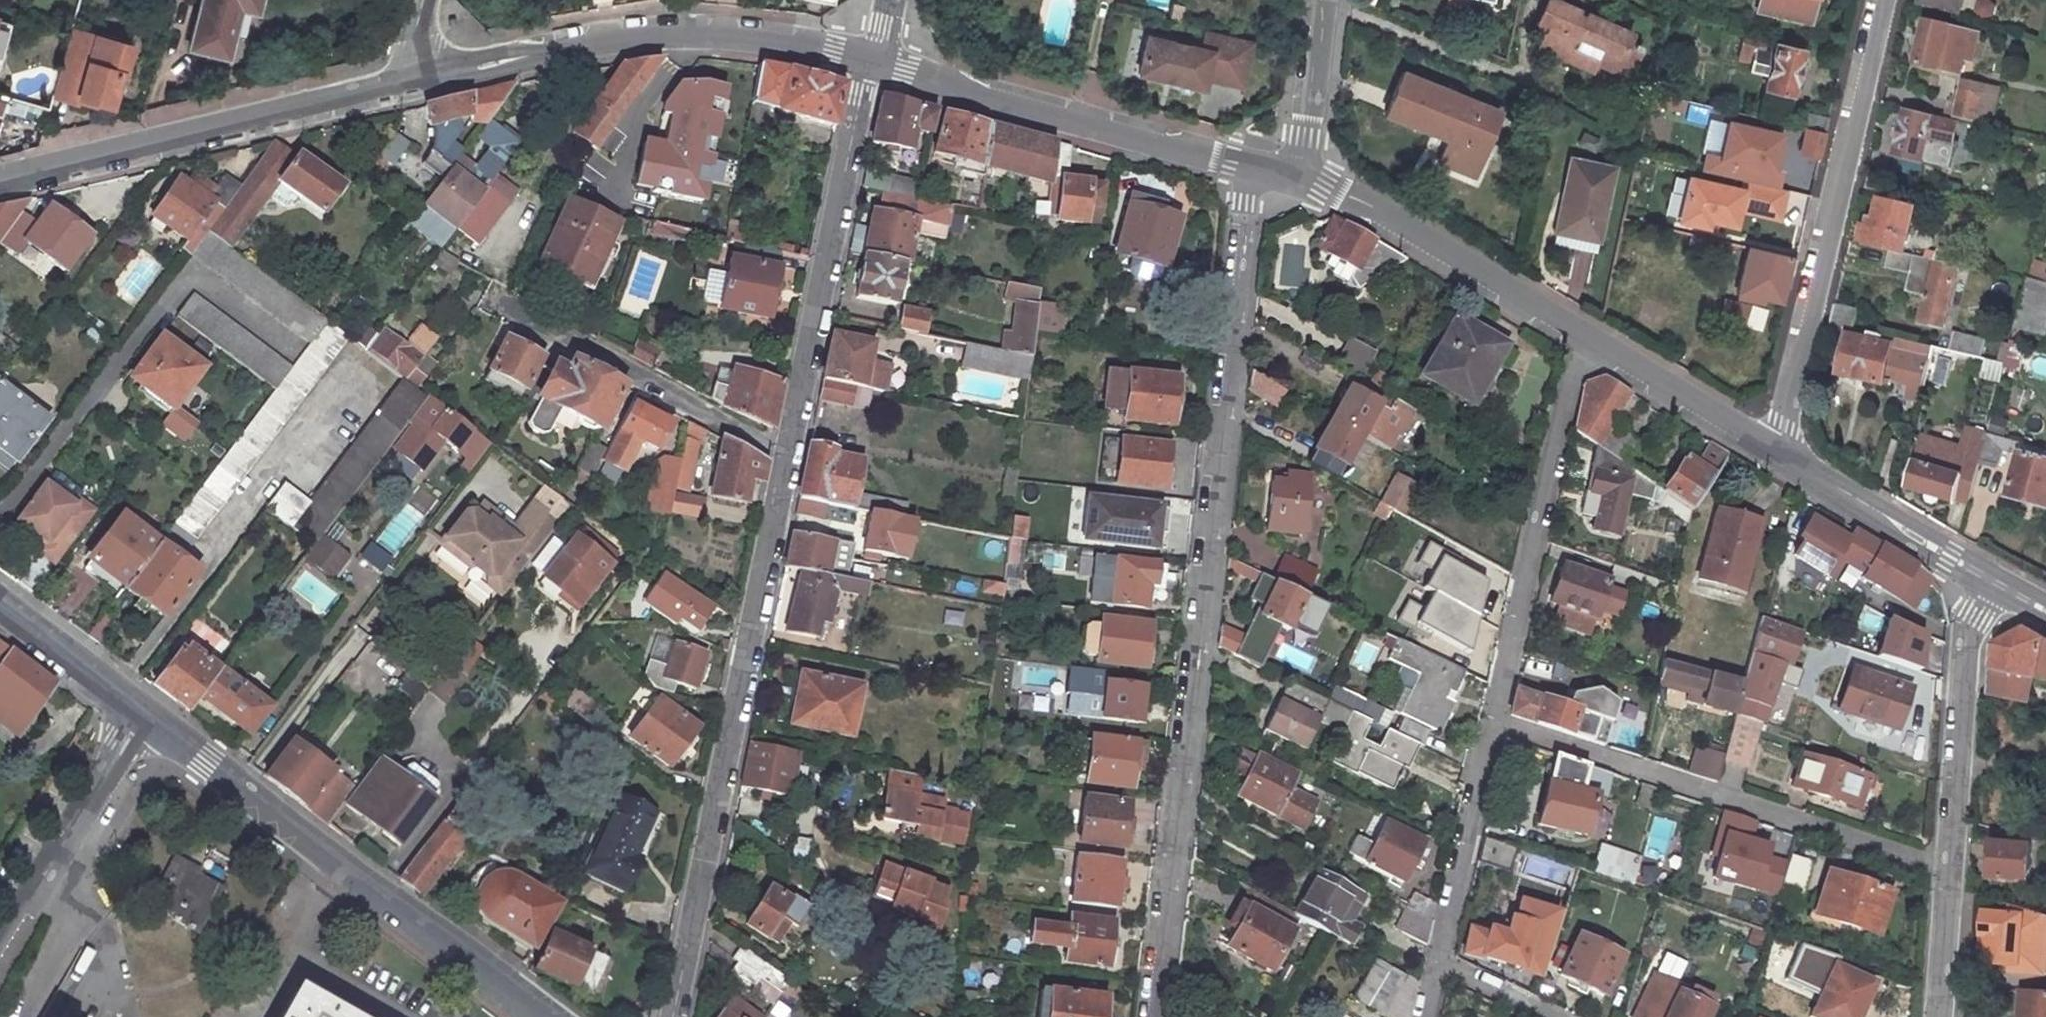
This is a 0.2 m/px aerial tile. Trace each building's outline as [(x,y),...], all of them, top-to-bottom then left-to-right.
[(185,45),(223,55),(235,7),(251,11),(254,0),(196,0),(185,45)] [(1582,12),(1580,17),(1570,12),(1572,7),(1556,0),(1542,0),(1532,20),(1546,27),(1542,37),(1536,48),(1555,57),(1556,54),(1581,66),(1585,58),(1625,76),(1636,50),(1623,44),(1628,33),(1582,12)] [(1759,12),(1807,23),(1813,0),(1762,0),(1759,12)] [(1546,27),(1532,20),(1528,30),(1542,37),(1546,27)] [(75,93),(107,102),(117,67),(121,68),(129,42),(68,24),(67,27),(65,36),(50,94),(72,100),(75,93)] [(1913,65),(1956,75),(1960,59),(1966,33),(1923,24),(1920,37),(1910,35),(1907,46),(1917,49),(1913,65)] [(1134,71),(1198,86),(1200,77),(1238,85),(1248,41),(1203,28),(1198,47),(1143,33),(1134,71)] [(1970,61),(1976,36),(1966,33),(1960,59),(1970,61)] [(1760,42),(1740,38),(1735,57),(1757,62),(1760,46),(1760,42)] [(1765,75),(1763,88),(1788,94),(1798,51),(1772,45),(1766,70),(1762,69),(1766,48),(1760,46),(1757,62),(1755,73),(1765,75)] [(621,64),(570,135),(592,150),(657,59),(621,64)] [(777,109),(832,125),(840,84),(789,70),(757,66),(752,91),(778,100),(777,109)] [(1475,161),(1495,111),(1400,71),(1383,113),(1432,133),(1434,127),(1447,133),(1442,147),(1475,161)] [(1961,82),(1956,106),(1947,104),(1945,117),(1974,123),(1981,87),(1961,82)] [(505,86),(421,106),(426,126),(426,137),(424,146),(420,154),(414,163),(434,179),(453,154),(505,86)] [(718,210),(741,95),(698,86),(686,148),(661,143),(650,197),(718,210)] [(2,109),(11,111),(15,98),(0,94),(0,118),(2,109)] [(908,150),(914,118),(926,120),(928,109),(878,96),(869,142),(908,150)] [(15,98),(11,111),(22,114),(26,101),(15,98)] [(1825,116),(1795,109),(1792,125),(1821,132),(1825,116)] [(982,151),(986,124),(943,112),(932,150),(953,155),(974,161),(972,170),(980,172),(982,151)] [(1955,125),(1905,114),(1892,171),(1919,176),(1922,164),(1949,169),(1955,145),(1951,144),(1955,125)] [(490,119),(475,139),(503,160),(518,139),(490,119)] [(1702,153),(1698,169),(1773,186),(1777,170),(1769,169),(1775,146),(1769,145),(1772,132),(1724,121),(1716,157),(1702,153)] [(1052,141),(986,124),(982,151),(1012,158),(1012,163),(1024,165),(1024,170),(1038,172),(1048,174),(1052,141)] [(386,132),(367,157),(384,169),(403,143),(386,132)] [(1058,188),(1055,214),(1054,219),(1081,222),(1084,205),(1096,206),(1099,185),(1086,183),(1087,179),(1064,176),(1067,145),(1052,141),(1048,174),(1047,187),(1058,188)] [(289,159),(267,142),(262,143),(241,173),(203,228),(224,244),(239,225),(274,178),(318,210),(338,183),(295,150),(289,159)] [(452,227),(479,192),(461,178),(467,171),(469,167),(453,154),(434,179),(404,218),(438,245),(452,227)] [(951,164),(972,170),(974,161),(953,155),(951,164)] [(1609,165),(1566,155),(1562,174),(1567,175),(1558,214),(1552,213),(1547,240),(1590,250),(1609,165)] [(203,228),(241,173),(222,159),(204,183),(187,171),(181,180),(174,174),(147,209),(182,237),(177,244),(186,251),(203,228)] [(915,180),(863,169),(859,184),(883,190),(911,195),(915,180)] [(1971,172),(1961,169),(1957,186),(1968,189),(1971,172)] [(485,184),(479,192),(452,227),(473,242),(516,186),(515,185),(495,171),(485,184)] [(461,178),(479,192),(485,184),(467,171),(461,178)] [(1038,172),(1036,192),(1046,193),(1047,187),(1048,174),(1038,172)] [(1055,214),(1058,188),(1047,187),(1046,193),(1043,213),(1055,214)] [(907,261),(912,232),(941,238),(948,203),(911,195),(883,190),(879,212),(873,211),(864,252),(897,259),(899,259),(907,261)] [(1151,201),(1128,195),(1113,252),(1162,265),(1176,217),(1149,209),(1151,201)] [(597,211),(566,197),(564,201),(542,258),(586,278),(590,270),(603,275),(614,250),(609,241),(604,238),(614,214),(607,213),(601,212),(597,211)] [(26,198),(0,204),(0,233),(26,198)] [(1909,236),(1914,207),(1884,200),(1882,200),(1881,203),(1876,228),(1853,223),(1848,243),(1890,252),(1893,240),(1908,242),(1909,236)] [(89,232),(52,205),(38,225),(26,215),(15,231),(63,267),(89,232)] [(1335,259),(1352,268),(1348,275),(1354,285),(1402,259),(1390,251),(1340,221),(1327,218),(1314,241),(1317,250),(1335,259)] [(1772,230),(1736,223),(1730,222),(1727,241),(1746,245),(1768,250),(1772,230)] [(239,225),(224,244),(229,248),(231,248),(244,229),(239,225)] [(186,251),(252,300),(269,277),(231,248),(229,248),(224,244),(203,228),(186,251)] [(1923,239),(1909,236),(1908,242),(1922,245),(1923,239)] [(1785,288),(1792,255),(1768,250),(1746,245),(1735,294),(1758,301),(1759,296),(1775,300),(1778,287),(1785,288)] [(781,262),(719,252),(710,310),(772,321),(781,262)] [(864,252),(854,297),(890,304),(899,259),(897,259),(864,252)] [(1942,327),(1951,289),(1952,283),(1956,265),(1890,252),(1886,270),(1909,275),(1905,292),(1924,297),(1919,321),(1942,327)] [(2016,309),(2012,322),(2044,331),(2045,324),(2045,282),(2025,276),(2024,279),(2016,309)] [(252,300),(305,339),(322,316),(285,289),(274,281),(269,277),(252,300)] [(1035,288),(1004,281),(1002,298),(1012,300),(1033,304),(1033,298),(1035,288)] [(234,325),(190,292),(174,313),(218,346),(234,325)] [(1012,300),(1006,351),(1027,355),(1030,328),(1031,315),(1032,307),(1033,304),(1012,300)] [(1723,302),(1719,318),(1740,325),(1745,306),(1724,300),(1723,302)] [(1830,324),(1853,329),(1857,311),(1834,306),(1830,324)] [(924,314),(900,310),(897,327),(896,328),(921,333),(924,314)] [(183,549),(345,333),(322,316),(305,339),(286,364),(270,385),(219,454),(160,532),(183,549)] [(1475,386),(1498,346),(1483,337),(1485,334),(1453,316),(1421,370),(1461,394),(1468,382),(1475,386)] [(365,321),(351,338),(362,345),(374,329),(365,321)] [(362,345),(399,373),(411,382),(418,373),(420,370),(408,362),(416,350),(429,332),(414,321),(400,338),(379,323),(374,329),(362,345)] [(218,346),(270,385),(286,364),(234,325),(218,346)] [(519,386),(533,361),(535,357),(537,354),(484,326),(467,358),(517,385),(519,386)] [(1947,349),(1977,356),(1982,336),(1955,330),(1951,329),(1947,349)] [(158,331),(131,366),(140,373),(138,377),(171,402),(201,362),(158,331)] [(1863,338),(1847,334),(1838,372),(1890,383),(1891,376),(1911,381),(1907,396),(1918,399),(1922,383),(1925,372),(1928,358),(1929,355),(1931,346),(1865,332),(1863,338)] [(819,376),(850,382),(851,382),(862,384),(865,385),(872,386),(882,388),(884,373),(886,363),(864,359),(866,341),(828,335),(819,376)] [(1371,351),(1345,337),(1333,359),(1358,373),(1371,351)] [(2000,339),(1995,360),(2002,361),(2005,351),(2007,341),(2008,341),(2000,339)] [(656,351),(634,340),(626,354),(648,366),(656,351)] [(2005,351),(2014,353),(2016,347),(2016,346),(2017,343),(2008,341),(2007,341),(2005,351)] [(958,366),(1024,381),(1025,370),(1027,356),(1027,355),(1006,351),(963,342),(958,366)] [(408,362),(420,370),(428,359),(416,350),(408,362)] [(2005,351),(2002,361),(2001,366),(2010,368),(2014,353),(2005,351)] [(619,384),(570,357),(565,369),(552,362),(551,363),(548,370),(534,394),(595,428),(619,384)] [(462,367),(512,394),(517,385),(467,358),(462,366),(462,367)] [(534,394),(548,370),(533,361),(519,386),(531,393),(534,394)] [(1174,375),(1106,367),(1102,408),(1123,410),(1122,417),(1168,423),(1174,375)] [(1242,386),(1273,402),(1281,388),(1244,367),(1242,386)] [(707,399),(759,423),(770,428),(779,380),(731,368),(731,372),(715,368),(707,399)] [(1382,428),(1397,400),(1381,391),(1342,369),(1319,409),(1328,415),(1357,430),(1370,438),(1376,426),(1382,428)] [(262,505),(311,541),(321,527),(402,418),(423,390),(411,382),(399,373),(307,499),(281,480),(262,505)] [(819,376),(814,399),(829,401),(846,404),(850,382),(819,376)] [(1572,431),(1600,448),(1631,394),(1603,376),(1583,381),(1572,431)] [(133,383),(166,409),(171,402),(138,377),(133,383)] [(850,382),(846,404),(858,407),(862,384),(851,382),(850,382)] [(1468,382),(1461,394),(1467,398),(1475,386),(1468,382)] [(0,383),(0,442),(15,453),(43,416),(0,383)] [(510,398),(524,406),(531,393),(519,386),(517,385),(512,394),(510,398)] [(486,437),(423,390),(402,418),(408,422),(391,446),(419,466),(440,438),(463,453),(457,462),(463,467),(486,437)] [(652,449),(665,423),(627,402),(600,450),(597,455),(617,466),(632,438),(652,449)] [(1102,408),(1100,427),(1113,429),(1121,430),(1122,417),(1123,410),(1102,408)] [(1357,430),(1328,415),(1311,447),(1314,449),(1307,463),(1311,465),(1328,475),(1335,460),(1339,462),(1357,430)] [(682,491),(692,441),(697,442),(704,430),(681,417),(673,459),(672,464),(667,488),(682,491)] [(1909,484),(1955,495),(1955,494),(1966,497),(1976,457),(1984,430),(1985,427),(1966,422),(1961,442),(1921,432),(1917,449),(1909,484)] [(1984,430),(1976,457),(1989,461),(1993,447),(2018,453),(2007,494),(2045,504),(2045,457),(2019,450),(2021,441),(1984,430)] [(758,481),(762,462),(718,437),(706,495),(740,503),(746,479),(758,481)] [(1165,444),(1117,439),(1112,481),(1160,487),(1165,444)] [(2021,441),(2019,450),(2045,457),(2045,448),(2021,441)] [(597,455),(600,450),(586,442),(575,462),(589,470),(597,455)] [(830,449),(806,443),(795,497),(822,502),(848,507),(851,493),(857,460),(829,453),(830,449)] [(672,464),(673,459),(658,456),(650,461),(642,502),(645,507),(663,510),(663,507),(665,500),(666,493),(667,488),(672,464)] [(1661,489),(1692,510),(1711,478),(1681,459),(1661,489)] [(1593,467),(1588,493),(1584,492),(1581,514),(1595,517),(1592,531),(1621,538),(1630,495),(1650,500),(1654,486),(1633,471),(1632,477),(1593,467)] [(1286,480),(1272,478),(1266,532),(1304,537),(1311,473),(1287,470),(1286,480)] [(1391,471),(1375,501),(1379,503),(1395,511),(1398,514),(1414,484),(1391,471)] [(30,529),(42,538),(38,543),(34,548),(35,548),(52,561),(91,508),(74,495),(70,501),(43,481),(14,518),(30,529)] [(696,499),(666,493),(665,500),(663,507),(693,514),(696,499)] [(917,506),(851,493),(848,507),(868,511),(911,520),(914,520),(917,506)] [(1103,538),(1150,545),(1152,528),(1155,506),(1155,503),(1109,497),(1087,494),(1081,535),(1103,538)] [(468,558),(482,568),(486,568),(487,579),(499,588),(554,515),(528,496),(505,527),(487,514),(483,512),(482,514),(472,507),(463,500),(436,537),(466,560),(468,558)] [(472,507),(482,514),(483,512),(487,514),(491,507),(478,497),(472,507)] [(822,502),(795,497),(792,513),(819,518),(822,502)] [(1395,511),(1379,503),(1374,514),(1389,522),(1395,511)] [(1155,506),(1152,528),(1160,529),(1163,507),(1155,506)] [(1715,507),(1696,580),(1745,593),(1765,520),(1715,507)] [(157,536),(119,508),(102,529),(106,532),(88,556),(122,583),(144,554),(154,539),(155,538),(157,536)] [(903,559),(911,520),(868,511),(861,549),(903,559)] [(1848,536),(1811,514),(1795,540),(1800,542),(1791,556),(1833,581),(1844,564),(1839,561),(1852,539),(1848,536)] [(304,550),(332,572),(349,548),(321,527),(311,541),(304,550)] [(1863,576),(1881,543),(1854,527),(1848,536),(1852,539),(1839,561),(1844,564),(1863,576)] [(25,535),(38,543),(42,538),(30,529),(25,535)] [(606,555),(570,530),(540,571),(576,598),(606,555)] [(825,573),(831,541),(789,533),(782,566),(794,568),(825,575),(825,573)] [(195,570),(154,539),(144,554),(122,583),(162,614),(195,570)] [(835,575),(841,543),(831,541),(825,573),(835,575)] [(1431,572),(1440,557),(1444,550),(1428,542),(1417,562),(1431,572)] [(1896,601),(1918,564),(1881,543),(1863,576),(1860,580),(1896,601)] [(1151,562),(1112,557),(1089,554),(1084,598),(1106,602),(1138,605),(1141,580),(1149,580),(1151,562)] [(1273,581),(1304,595),(1316,571),(1285,557),(1273,581)] [(1486,582),(1440,557),(1431,572),(1422,588),(1431,593),(1477,617),(1486,582)] [(1260,574),(1227,558),(1226,570),(1255,584),(1260,574)] [(1613,578),(1562,562),(1548,604),(1556,607),(1595,619),(1598,621),(1601,614),(1610,588),(1613,578)] [(1913,611),(1933,578),(1918,564),(1896,601),(1913,611)] [(662,566),(645,589),(646,603),(670,620),(674,615),(692,629),(711,602),(662,566)] [(825,575),(794,568),(782,631),(803,635),(806,621),(815,623),(822,586),(860,593),(862,580),(856,579),(835,575),(825,573),(825,575)] [(1262,606),(1273,581),(1260,574),(1255,584),(1248,599),(1262,606)] [(1260,610),(1257,617),(1279,627),(1291,632),(1293,627),(1307,597),(1304,595),(1273,581),(1262,606),(1260,610)] [(1625,593),(1610,588),(1601,614),(1617,619),(1625,593)] [(1468,653),(1477,617),(1431,593),(1422,609),(1414,623),(1431,633),(1468,653)] [(1327,606),(1307,597),(1293,627),(1313,636),(1327,606)] [(1414,623),(1422,609),(1407,600),(1395,621),(1428,640),(1431,633),(1414,623)] [(1589,637),(1595,619),(1556,607),(1551,624),(1589,637)] [(1257,617),(1260,610),(1256,608),(1244,635),(1234,655),(1261,667),(1279,627),(1257,617)] [(1144,623),(1096,617),(1091,659),(1139,665),(1144,623)] [(1904,627),(1887,617),(1874,656),(1921,671),(1925,634),(1904,627)] [(1802,631),(1762,618),(1751,653),(1785,666),(1791,667),(1802,631)] [(1217,648),(1234,655),(1244,635),(1219,624),(1217,648)] [(1989,696),(2030,704),(2034,704),(2038,680),(2045,681),(2045,636),(2027,625),(2018,629),(1993,643),(1989,696)] [(1454,693),(1465,671),(1436,657),(1397,639),(1387,659),(1418,674),(1399,713),(1440,733),(1454,703),(1444,698),(1447,689),(1454,693)] [(671,642),(663,667),(650,663),(645,679),(652,688),(669,694),(673,683),(688,689),(702,652),(671,642)] [(58,683),(8,646),(7,648),(0,643),(0,722),(18,736),(58,683)] [(181,647),(152,683),(186,709),(218,665),(189,643),(184,649),(181,647)] [(1785,666),(1751,653),(1743,683),(1734,717),(1761,725),(1785,666)] [(1734,717),(1743,683),(1663,660),(1657,687),(1688,695),(1687,702),(1700,705),(1700,708),(1734,717)] [(220,711),(246,730),(267,702),(218,665),(186,709),(209,725),(220,711)] [(1914,686),(1851,666),(1835,714),(1899,734),(1914,686)] [(775,720),(846,733),(855,685),(793,673),(785,712),(776,711),(775,720)] [(1137,685),(1098,680),(1094,714),(1133,719),(1137,685)] [(600,706),(572,685),(561,700),(566,703),(567,704),(569,706),(588,721),(600,706)] [(1604,746),(1612,720),(1567,705),(1513,686),(1508,717),(1604,746)] [(1571,693),(1567,705),(1612,720),(1618,702),(1598,689),(1571,693)] [(692,723),(654,694),(625,733),(663,762),(692,723)] [(2030,704),(1989,696),(1984,729),(2023,738),(2030,704)] [(1320,718),(1278,698),(1262,731),(1304,751),(1320,718)] [(1326,761),(1391,791),(1402,768),(1406,770),(1418,745),(1386,729),(1377,747),(1361,739),(1370,722),(1351,712),(1338,737),(1326,761)] [(1723,755),(1721,762),(1748,770),(1761,725),(1734,717),(1723,755)] [(263,775),(322,822),(343,794),(353,781),(293,736),(263,775)] [(1130,742),(1086,737),(1081,781),(1125,785),(1130,742)] [(738,785),(786,795),(795,750),(747,741),(738,785)] [(1696,746),(1687,772),(1716,782),(1721,762),(1723,755),(1696,746)] [(1244,778),(1256,756),(1240,748),(1229,771),(1244,778)] [(401,836),(433,793),(426,788),(398,767),(376,750),(353,781),(343,794),(357,804),(365,794),(388,812),(381,822),(401,836)] [(1872,775),(1801,752),(1789,788),(1860,812),(1872,775)] [(1298,773),(1257,753),(1256,756),(1244,778),(1235,798),(1275,818),(1291,786),(1298,773)] [(1545,780),(1534,826),(1587,838),(1598,792),(1583,789),(1589,765),(1553,754),(1547,780),(1545,780)] [(398,767),(426,788),(433,779),(404,758),(398,767)] [(910,833),(945,840),(945,838),(959,840),(964,811),(951,809),(951,807),(938,804),(939,796),(897,788),(900,769),(886,766),(876,817),(898,821),(912,824),(910,833)] [(1318,800),(1291,786),(1275,818),(1302,832),(1318,800)] [(388,812),(365,794),(357,804),(381,822),(388,812)] [(650,812),(616,795),(580,868),(620,888),(634,857),(630,855),(650,812)] [(452,797),(393,876),(416,893),(462,829),(456,826),(468,810),(452,797)] [(1124,802),(1080,797),(1076,841),(1119,846),(1124,802)] [(1765,824),(1729,814),(1725,829),(1761,839),(1765,824)] [(1404,884),(1427,840),(1385,819),(1363,863),(1404,884)] [(912,824),(898,821),(896,830),(910,833),(912,824)] [(1993,826),(1993,841),(2024,842),(2025,833),(1993,826)] [(1778,844),(1725,829),(1711,880),(1764,894),(1778,844)] [(2025,833),(2024,842),(2033,843),(2031,879),(2045,879),(2045,840),(2036,836),(2025,833)] [(1517,848),(1484,837),(1476,863),(1508,873),(1517,848)] [(2024,842),(1993,841),(1991,877),(2031,879),(2033,843),(2024,842)] [(199,867),(175,853),(149,898),(173,912),(171,917),(195,932),(221,885),(197,871),(199,867)] [(1782,882),(1803,887),(1809,860),(1788,855),(1782,882)] [(1118,861),(1072,856),(1067,900),(1112,905),(1118,861)] [(870,894),(890,902),(887,907),(916,918),(913,925),(931,932),(943,903),(940,902),(945,888),(881,863),(873,885),(870,894)] [(797,871),(788,865),(780,877),(791,884),(793,885),(801,873),(797,871)] [(1895,891),(1826,868),(1810,916),(1878,939),(1895,891)] [(1317,870),(1293,914),(1352,947),(1363,926),(1354,921),(1367,897),(1317,870)] [(541,918),(546,905),(492,874),(471,906),(515,935),(530,912),(541,918)] [(765,886),(740,923),(761,937),(786,900),(765,886)] [(1400,906),(1426,920),(1430,903),(1408,891),(1400,906)] [(1559,911),(1520,900),(1514,918),(1508,916),(1504,930),(1487,925),(1486,930),(1466,924),(1457,956),(1539,980),(1559,911)] [(1248,903),(1223,948),(1271,974),(1296,929),(1248,903)] [(598,923),(557,905),(553,914),(594,933),(598,923)] [(1426,920),(1400,906),(1390,925),(1420,942),(1426,920)] [(2008,966),(2008,973),(2045,976),(2045,915),(2027,909),(2027,912),(1982,908),(1980,937),(1990,938),(1988,964),(2008,966)] [(1064,928),(1026,924),(1024,942),(1061,947),(1060,960),(1106,965),(1111,920),(1065,915),(1064,928)] [(549,931),(532,965),(587,992),(604,957),(549,931)] [(1606,1000),(1627,955),(1578,932),(1557,977),(1606,1000)] [(1988,964),(1990,938),(1980,937),(1978,963),(1988,964)] [(786,979),(735,944),(731,950),(782,985),(786,979)] [(1786,977),(1819,994),(1834,962),(1836,957),(1802,944),(1786,977)] [(762,979),(778,990),(782,985),(731,950),(727,956),(739,964),(762,979)] [(1880,982),(1834,962),(1819,994),(1809,1016),(1864,1016),(1880,982)] [(762,979),(739,964),(731,975),(754,991),(762,979)] [(1653,971),(1631,1016),(1661,1016),(1675,988),(1677,983),(1653,971)] [(1386,1015),(1389,1016),(1410,1016),(1418,982),(1409,977),(1386,1015)] [(1036,987),(1033,1016),(1099,1016),(1101,995),(1036,987)] [(1661,1016),(1709,1016),(1714,1006),(1675,988),(1661,1016)] [(2017,1016),(2045,1016),(2045,990),(2019,989),(2017,1016)] [(295,993),(282,1016),(338,1016),(295,993)] [(712,1016),(729,1016),(717,1009),(712,1016)]
